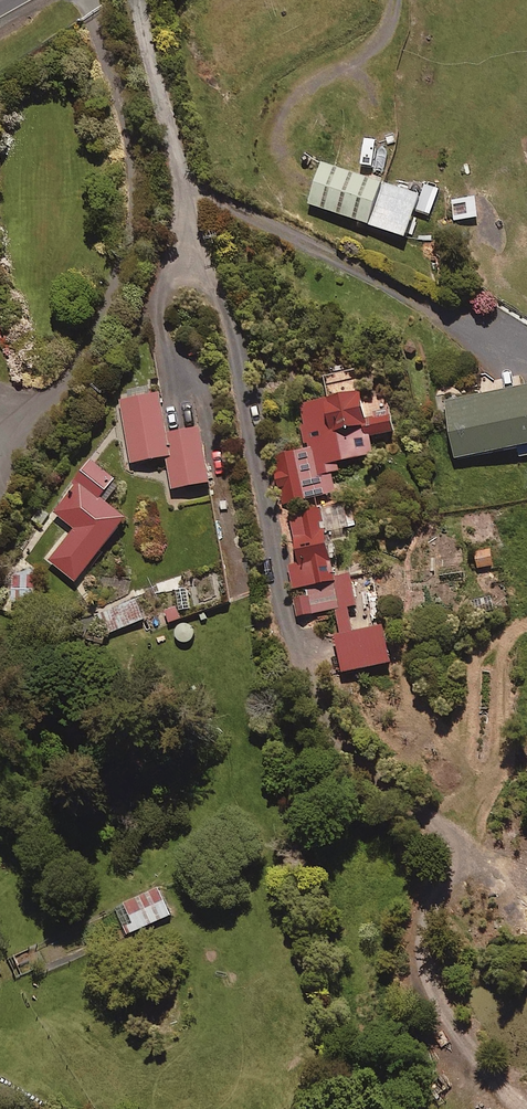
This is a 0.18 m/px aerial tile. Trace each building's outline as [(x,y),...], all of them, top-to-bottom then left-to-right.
[(416,213),(420,200),(390,190),(324,166),(309,208),(405,243),(416,213)] [(425,187),(420,200),(416,213),(429,218),(439,192),(425,187)] [(478,221),(476,199),(452,201),(453,222),(478,221)] [(526,452),(526,394),(447,406),(455,463),(526,452)] [(206,431),(171,436),(166,396),(126,401),(134,465),(171,461),(175,492),(213,487),(206,431)] [(398,419),(372,424),(368,397),(305,407),(313,452),(282,458),(289,504),(339,495),(335,475),(343,474),(342,465),(379,458),(376,439),(401,435),(398,419)] [(132,521),(112,505),(117,499),(121,501),(128,492),(117,482),(97,466),(57,514),(79,532),(53,563),(80,585),(132,521)] [(333,548),(332,544),(325,515),(292,522),(297,542),(293,543),(296,556),(333,548)] [(341,581),(333,548),(296,556),(298,565),(290,567),(296,592),(341,581)] [(495,548),(478,553),(483,572),(500,568),(495,548)] [(217,562),(157,582),(172,626),(231,605),(217,562)] [(7,605),(38,604),(37,576),(16,577),(5,577),(7,605)] [(356,578),(341,581),(296,592),(302,619),(337,612),(347,675),(398,666),(393,631),(359,636),(354,608),(362,606),(356,578)] [(101,615),(109,636),(139,625),(145,642),(157,638),(151,620),(147,622),(139,601),(101,615)] [(161,888),(117,908),(131,938),(175,918),(161,888)]
